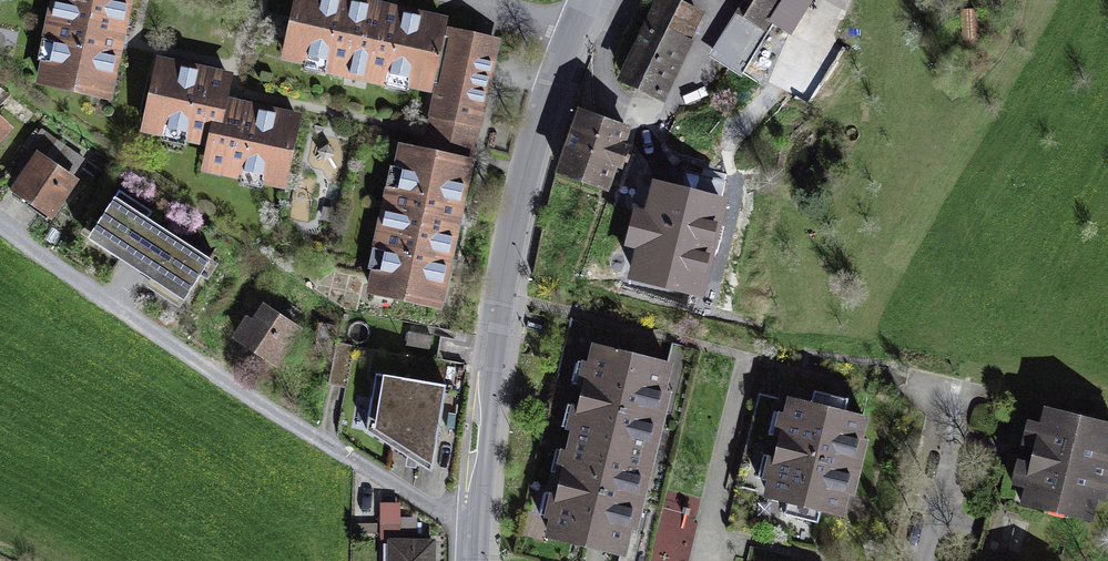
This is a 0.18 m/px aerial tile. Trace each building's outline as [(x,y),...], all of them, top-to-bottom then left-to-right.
[(135,0),(54,0),(35,96),(113,111),(135,0)] [(434,102),(451,24),(336,0),(298,0),(284,71),(434,102)] [(667,112),(708,20),(663,0),(662,0),(621,92),(667,112)] [(429,158),(476,168),(502,46),(456,36),(429,158)] [(236,80),(158,64),(141,145),(206,158),(201,182),(285,199),(301,122),(231,108),(236,80)] [(558,186),(612,204),(634,138),(580,120),(558,186)] [(15,137),(0,122),(0,152),(15,137)] [(446,321),(476,168),(401,154),(371,306),(446,321)] [(80,189),(39,161),(12,201),(53,229),(80,189)] [(216,271),(116,207),(87,253),(186,317),(216,271)] [(235,346),(281,375),(305,338),(259,308),(235,346)] [(592,351),(550,547),(616,560),(635,560),(677,369),(592,351)] [(450,395),(383,385),(375,439),(433,478),(450,395)] [(766,502),(848,522),(871,423),(789,403),(766,502)] [(1044,414),(1023,513),(1102,530),(1107,503),(1107,427),(1044,414)] [(693,514),(656,512),(654,560),(691,560),(693,514)] [(386,560),(438,560),(438,547),(386,546),(386,560)]
